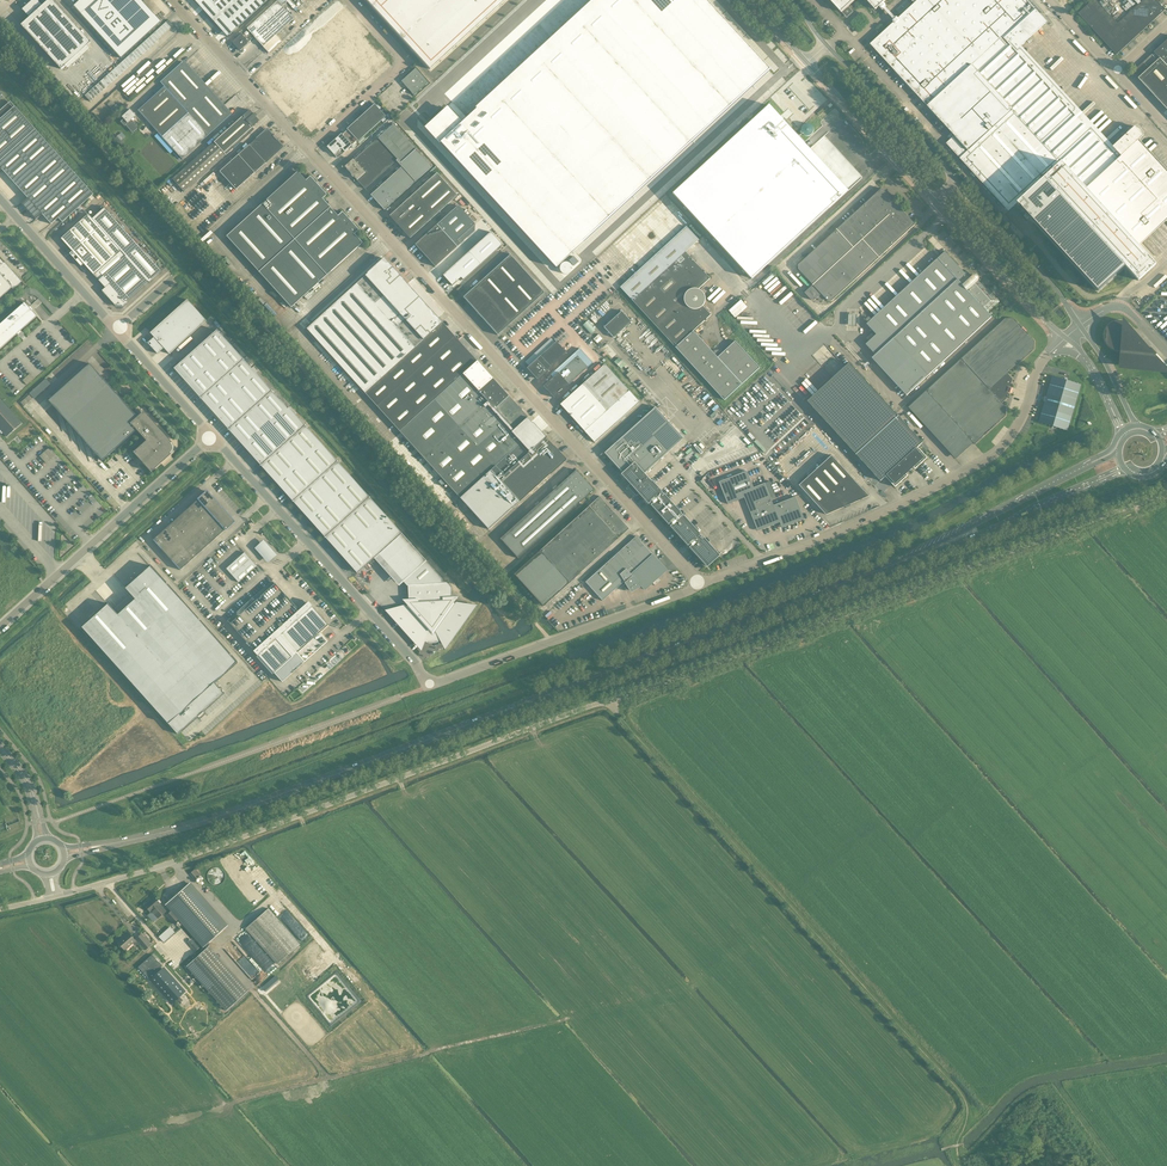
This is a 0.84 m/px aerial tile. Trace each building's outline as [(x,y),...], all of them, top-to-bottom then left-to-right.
[(20,25),(61,69),(73,83),(103,55),(91,42),(53,0),(48,0),(42,5),(37,0),(34,0),(22,10),(29,17),(20,25)] [(74,7),(121,59),(159,23),(138,0),(81,0),(74,7)] [(197,4),(226,36),(267,0),(202,0),(197,4)] [(278,0),(248,27),(270,52),(283,40),(277,34),(294,18),(278,0)] [(430,69),(505,0),(366,0),(430,69)] [(426,127),(555,268),(771,69),(708,0),(594,0),(460,123),(447,108),(426,127)] [(841,12),(854,0),(830,0),(841,12)] [(875,10),(879,6),(881,9),(883,9),(886,6),(886,5),(883,2),(886,0),(867,0),(875,10)] [(871,44),(928,105),(952,132),(947,137),(950,140),(946,143),(1009,211),(1018,202),(1095,287),(1121,262),(1138,281),(1156,265),(1139,246),(1166,220),(1166,170),(1139,140),(1143,136),(1135,126),(1113,147),(1083,113),(1020,46),(1046,22),(1035,10),(1034,9),(1034,8),(1026,0),(912,0),(915,3),(899,19),(897,17),(895,17),(893,19),(893,21),(894,23),(871,44)] [(1074,8),(1083,0),(1067,0),(1074,8)] [(1078,14),(1116,55),(1165,10),(1156,0),(1143,0),(1118,23),(1096,0),(1093,0),(1078,14)] [(342,10),(265,81),(311,131),(387,62),(342,10)] [(241,49),(250,42),(242,33),(234,41),(241,49)] [(150,36),(148,39),(153,45),(156,42),(150,36)] [(148,39),(145,41),(151,47),(153,45),(148,39)] [(1133,72),(1166,109),(1166,40),(1133,72)] [(145,41),(143,43),(148,49),(151,47),(145,41)] [(143,43),(140,46),(145,52),(148,49),(143,43)] [(285,50),(291,56),(297,50),(292,44),(285,50)] [(140,46),(137,48),(143,54),(145,52),(140,46)] [(137,48),(135,50),(140,56),(143,54),(137,48)] [(135,50),(132,53),(138,59),(140,56),(135,50)] [(132,53),(130,55),(135,61),(138,59),(132,53)] [(130,55),(127,57),(132,63),(135,61),(130,55)] [(127,57),(124,60),(130,66),(132,63),(127,57)] [(124,60),(122,62),(127,68),(130,66),(124,60)] [(122,62),(119,65),(124,71),(127,68),(122,62)] [(229,115),(182,62),(160,82),(164,87),(138,110),(158,132),(154,136),(170,155),(174,151),(181,158),(229,115)] [(119,65),(116,67),(122,73),(124,71),(119,65)] [(116,67),(114,69),(119,75),(122,73),(116,67)] [(415,68),(401,81),(414,95),(428,82),(415,68)] [(114,69),(111,72),(117,78),(119,75),(114,69)] [(111,72),(109,74),(114,80),(117,78),(111,72)] [(109,74),(106,76),(111,82),(114,80),(109,74)] [(106,76),(103,79),(109,85),(111,82),(106,76)] [(103,79),(101,81),(106,87),(109,85),(103,79)] [(101,81),(98,83),(104,89),(106,87),(101,81)] [(98,83),(96,86),(101,92),(104,89),(98,83)] [(96,86),(93,88),(98,94),(101,92),(96,86)] [(93,88),(90,91),(96,97),(98,94),(93,88)] [(90,91),(88,93),(93,99),(96,97),(90,91)] [(88,93),(85,95),(91,101),(93,99),(88,93)] [(62,159),(10,101),(0,110),(0,171),(2,169),(23,193),(62,159)] [(341,134),(327,147),(337,158),(357,140),(358,141),(385,116),(374,104),(346,129),(347,130),(342,135),(341,134)] [(769,105),(674,194),(752,279),(848,191),(769,105)] [(123,119),(120,122),(124,126),(125,125),(132,132),(137,127),(131,120),(135,116),(129,110),(121,117),(123,119)] [(250,110),(173,179),(185,192),(226,155),(233,149),(231,146),(259,121),(256,117),(257,116),(255,113),(253,114),(250,110)] [(352,159),(344,166),(364,189),(395,160),(401,167),(418,152),(415,149),(393,124),(353,160),(352,159)] [(266,129),(219,171),(236,189),(282,147),(266,129)] [(401,167),(370,195),(384,210),(431,167),(420,155),(418,152),(401,167)] [(62,159),(23,193),(27,198),(21,203),(27,210),(28,210),(31,214),(36,219),(42,214),(51,224),(58,217),(62,222),(93,194),(62,159)] [(213,172),(204,181),(212,190),(223,179),(217,173),(215,174),(213,172)] [(258,271),(329,207),(321,198),(325,194),(309,176),(305,180),(297,172),(253,212),(236,228),(227,236),(258,271)] [(436,173),(389,216),(409,238),(456,196),(436,173)] [(880,189),(798,265),(798,269),(813,285),(804,293),(811,300),(814,300),(816,298),(819,300),(823,301),(825,299),(828,301),(832,301),(914,226),(914,224),(900,210),(902,208),(903,207),(898,202),(897,202),(895,204),(881,189),(880,189)] [(482,211),(489,204),(479,194),(472,200),(482,211)] [(451,213),(415,245),(434,266),(456,247),(460,243),(457,240),(475,224),(458,206),(451,213)] [(337,216),(329,207),(258,271),(291,307),(300,299),(317,283),(361,243),(353,234),(357,230),(341,212),(337,216)] [(88,214),(61,239),(72,251),(69,253),(81,266),(84,264),(94,275),(96,274),(121,251),(124,254),(136,243),(104,208),(92,219),(88,214)] [(215,210),(209,216),(213,220),(219,215),(215,210)] [(687,226),(621,287),(676,347),(725,400),(760,367),(735,341),(724,352),(722,351),(720,350),(719,350),(717,350),(715,350),(714,351),(713,352),(694,331),(711,314),(703,305),(704,304),(705,302),(705,300),(706,298),(705,296),(704,294),(703,292),(702,291),(701,290),(699,289),(710,278),(711,278),(686,251),(699,239),(687,226)] [(490,232),(443,275),(452,286),(461,278),(463,280),(482,264),(484,262),(502,245),(490,232)] [(96,274),(94,275),(98,280),(105,288),(102,291),(103,292),(102,292),(101,292),(105,296),(106,295),(115,305),(116,306),(116,305),(117,306),(121,306),(122,305),(122,306),(123,306),(127,302),(126,301),(148,281),(149,282),(159,274),(161,271),(136,243),(124,254),(121,251),(96,274)] [(877,334),(866,344),(876,354),(873,358),(907,395),(928,375),(992,316),(987,311),(997,302),(972,276),(969,279),(945,252),(874,317),(867,323),(877,334)] [(509,255),(462,297),(497,335),(543,293),(509,255)] [(573,256),(568,260),(574,266),(578,262),(573,256)] [(12,288),(12,289),(13,289),(22,282),(5,263),(4,263),(0,259),(0,299),(12,288)] [(383,259),(305,328),(363,392),(440,323),(383,259)] [(154,337),(149,342),(151,344),(150,345),(157,354),(164,348),(169,354),(206,321),(187,299),(150,333),(154,337)] [(37,316),(24,302),(0,324),(0,349),(37,316)] [(621,311),(604,327),(613,337),(631,321),(621,311)] [(857,316),(848,316),(848,328),(857,328),(857,316)] [(1005,318),(908,407),(956,459),(974,443),(975,444),(1006,416),(1006,407),(1002,403),(1006,399),(1013,379),(1008,374),(1034,349),(1034,341),(1014,319),(1005,318)] [(1104,335),(1104,337),(1104,339),(1105,341),(1106,343),(1107,345),(1109,347),(1111,348),(1113,349),(1115,350),(1118,351),(1120,351),(1124,350),(1123,365),(1163,369),(1152,357),(1157,353),(1152,348),(1147,352),(1133,336),(1132,331),(1134,330),(1132,328),(1131,326),(1128,324),(1126,322),(1124,321),(1122,321),(1120,320),(1117,321),(1115,321),(1113,322),(1111,323),(1110,324),(1108,325),(1107,327),(1106,329),(1105,332),(1104,335)] [(440,323),(363,392),(376,406),(424,459),(460,498),(488,529),(518,502),(565,459),(544,437),(532,423),(528,427),(522,421),(527,417),(507,396),(453,337),(440,323)] [(173,368),(203,402),(233,435),(260,465),(263,468),(292,501),(292,502),(293,502),(324,537),(324,538),(325,538),(357,573),(374,558),(398,586),(426,561),(425,560),(401,533),(369,498),(370,497),(369,497),(337,462),(338,461),(337,461),(307,428),(289,407),(287,409),(276,396),(246,363),(216,329),(173,368)] [(555,341),(526,367),(537,379),(565,353),(555,341)] [(554,376),(543,386),(553,397),(587,367),(592,362),(580,348),(551,374),(554,376)] [(89,363),(48,400),(51,403),(53,405),(57,403),(62,415),(66,413),(71,425),(75,423),(79,435),(84,433),(88,444),(97,455),(102,460),(137,430),(146,440),(133,452),(138,457),(150,471),(155,466),(170,453),(171,453),(171,452),(172,452),(172,451),(172,450),(173,449),(173,448),(173,447),(173,446),(172,446),(172,445),(172,444),(171,444),(171,443),(172,442),(157,425),(145,412),(138,418),(89,363)] [(604,363),(560,404),(574,419),(572,421),(582,432),(584,431),(595,442),(639,402),(604,363)] [(850,363),(808,401),(881,481),(886,476),(895,487),(908,476),(907,474),(914,468),(915,469),(928,458),(918,447),(923,443),(850,363)] [(820,363),(811,370),(823,383),(831,375),(820,363)] [(1053,376),(1039,422),(1068,430),(1082,384),(1053,376)] [(7,435),(6,436),(7,437),(22,423),(21,423),(0,400),(0,428),(7,435)] [(655,407),(604,453),(623,473),(621,475),(624,479),(626,477),(632,484),(630,486),(634,490),(637,493),(639,492),(646,499),(644,501),(647,504),(651,501),(653,503),(651,505),(668,523),(670,522),(672,525),(670,526),(687,545),(689,543),(691,546),(690,547),(706,566),(721,552),(720,553),(718,551),(716,553),(650,481),(646,477),(643,474),(683,438),(655,407)] [(527,417),(522,421),(528,427),(532,423),(527,417)] [(47,463),(56,454),(49,447),(40,455),(47,463)] [(575,470),(500,538),(518,558),(593,490),(575,470)] [(816,470),(799,485),(826,515),(845,506),(846,508),(851,506),(850,504),(869,496),(853,479),(837,493),(816,470)] [(747,471),(719,482),(728,504),(745,498),(758,531),(780,522),(782,528),(805,519),(796,497),(774,505),(765,483),(754,488),(747,471)] [(193,531),(220,506),(207,491),(180,515),(193,531)] [(599,496),(514,574),(543,606),(628,528),(599,496)] [(234,521),(220,506),(193,531),(207,546),(234,521)] [(193,531),(180,515),(153,540),(166,555),(193,531)] [(207,546),(193,531),(166,555),(180,570),(207,546)] [(636,536),(585,582),(602,601),(624,581),(630,591),(638,585),(639,584),(643,589),(666,569),(636,536)] [(263,539),(254,547),(268,562),(276,554),(263,539)] [(233,562),(226,569),(238,582),(256,566),(249,558),(244,552),(233,562)] [(237,662),(150,565),(125,588),(135,599),(118,614),(108,603),(82,627),(178,734),(223,693),(214,682),(237,662)] [(229,618),(227,620),(274,673),(282,682),(304,662),(327,641),(319,633),(328,625),(323,619),(320,616),(311,606),(303,614),(275,583),(230,623),(227,620),(230,618),(229,618)] [(469,608),(470,605),(455,602),(454,604),(451,601),(452,600),(451,600),(451,588),(448,585),(442,585),(442,583),(408,585),(409,602),(409,603),(406,606),(405,605),(391,609),(391,611),(393,614),(395,616),(396,619),(398,622),(399,623),(401,626),(403,628),(405,631),(408,633),(410,635),(411,636),(414,638),(415,639),(417,641),(420,643),(423,645),(425,640),(427,641),(429,641),(430,641),(431,642),(432,642),(433,641),(435,641),(436,641),(439,639),(442,644),(445,642),(447,640),(449,637),(451,635),(454,633),(456,630),(458,627),(460,625),(461,622),(463,619),(465,616),(466,614),(468,611),(469,608)] [(196,879),(202,874),(195,867),(190,873),(196,879)] [(189,884),(167,904),(204,946),(226,926),(240,913),(206,879),(194,890),(189,884)] [(154,896),(145,905),(151,913),(152,912),(158,918),(166,911),(160,904),(161,904),(154,896)] [(286,897),(281,900),(290,913),(290,911),(292,910),(292,912),(295,912),(294,919),(297,917),(301,918),(303,921),(304,921),(304,919),(297,910),(296,911),(286,897)] [(268,908),(246,928),(278,963),(300,943),(268,908)] [(171,911),(167,915),(174,923),(178,919),(171,911)] [(122,938),(118,942),(120,944),(119,945),(121,948),(122,947),(125,950),(126,949),(129,947),(129,946),(135,940),(128,933),(124,936),(122,938)] [(142,934),(136,939),(146,950),(151,945),(142,934)] [(196,950),(200,947),(195,942),(191,945),(196,950)] [(207,989),(229,969),(209,946),(186,967),(206,990),(207,989)] [(152,954),(138,967),(147,977),(148,978),(159,968),(162,966),(152,954)] [(162,969),(150,980),(169,1000),(171,1003),(185,991),(166,970),(165,970),(164,972),(162,969)] [(229,969),(207,989),(226,1011),(248,990),(229,969)]
